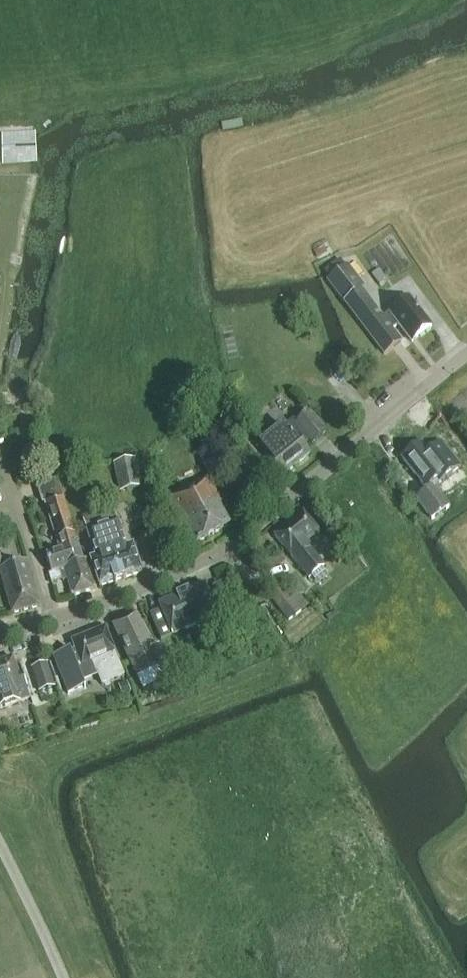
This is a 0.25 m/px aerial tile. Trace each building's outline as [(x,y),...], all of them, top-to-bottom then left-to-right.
[(347,264),(346,265),(328,279),(327,280),(344,302),(362,289),(365,287),(347,264)] [(383,317),(372,303),(355,316),(384,355),(401,341),(392,329),(398,324),(411,342),(432,326),(409,297),(383,317)] [(312,444),(326,433),(309,412),(296,423),(293,419),(284,427),(284,426),(260,445),(269,457),(268,458),(282,476),(310,454),(303,446),(309,441),(312,444)] [(456,468),(460,465),(439,439),(426,449),(421,444),(402,459),(422,485),(441,469),(443,472),(453,464),(456,468)] [(222,448),(211,454),(220,469),(230,463),(222,448)] [(141,487),(135,458),(111,463),(118,492),(141,487)] [(45,502),(63,496),(55,473),(35,480),(42,503),(45,502)] [(196,543),(230,524),(219,504),(223,502),(210,478),(200,483),(199,481),(166,498),(181,525),(185,522),(196,543)] [(432,520),(449,507),(433,486),(416,499),(432,520)] [(84,561),(63,496),(45,502),(57,539),(56,539),(60,551),(45,555),(51,573),(58,571),(64,569),(84,561)] [(100,586),(142,572),(133,545),(126,548),(113,511),(83,521),(96,558),(90,560),(100,586)] [(308,578),(324,566),(306,544),(320,532),(303,512),(274,535),(308,578)] [(40,606),(27,562),(17,565),(11,547),(0,550),(0,571),(12,613),(40,606)] [(72,596),(95,589),(86,560),(84,561),(64,569),(58,571),(61,581),(67,579),(72,596)] [(299,595),(304,591),(292,575),(281,583),(279,582),(267,592),(289,621),(302,611),(301,610),(307,606),(299,595)] [(219,615),(219,614),(231,609),(219,582),(207,587),(206,584),(182,594),(196,626),(219,615)] [(173,636),(196,626),(182,594),(159,605),(162,612),(151,616),(161,641),(172,636),(173,636)] [(137,676),(155,668),(167,662),(168,662),(160,645),(153,648),(146,634),(137,614),(131,616),(118,623),(112,625),(137,677),(137,676)] [(82,679),(97,673),(102,685),(124,676),(115,653),(106,628),(72,641),(75,650),(71,651),(70,649),(53,656),(68,695),(85,688),(82,679)] [(16,668),(12,657),(0,662),(0,708),(31,698),(21,666),(16,668)] [(55,687),(47,662),(30,667),(38,692),(55,687)]
